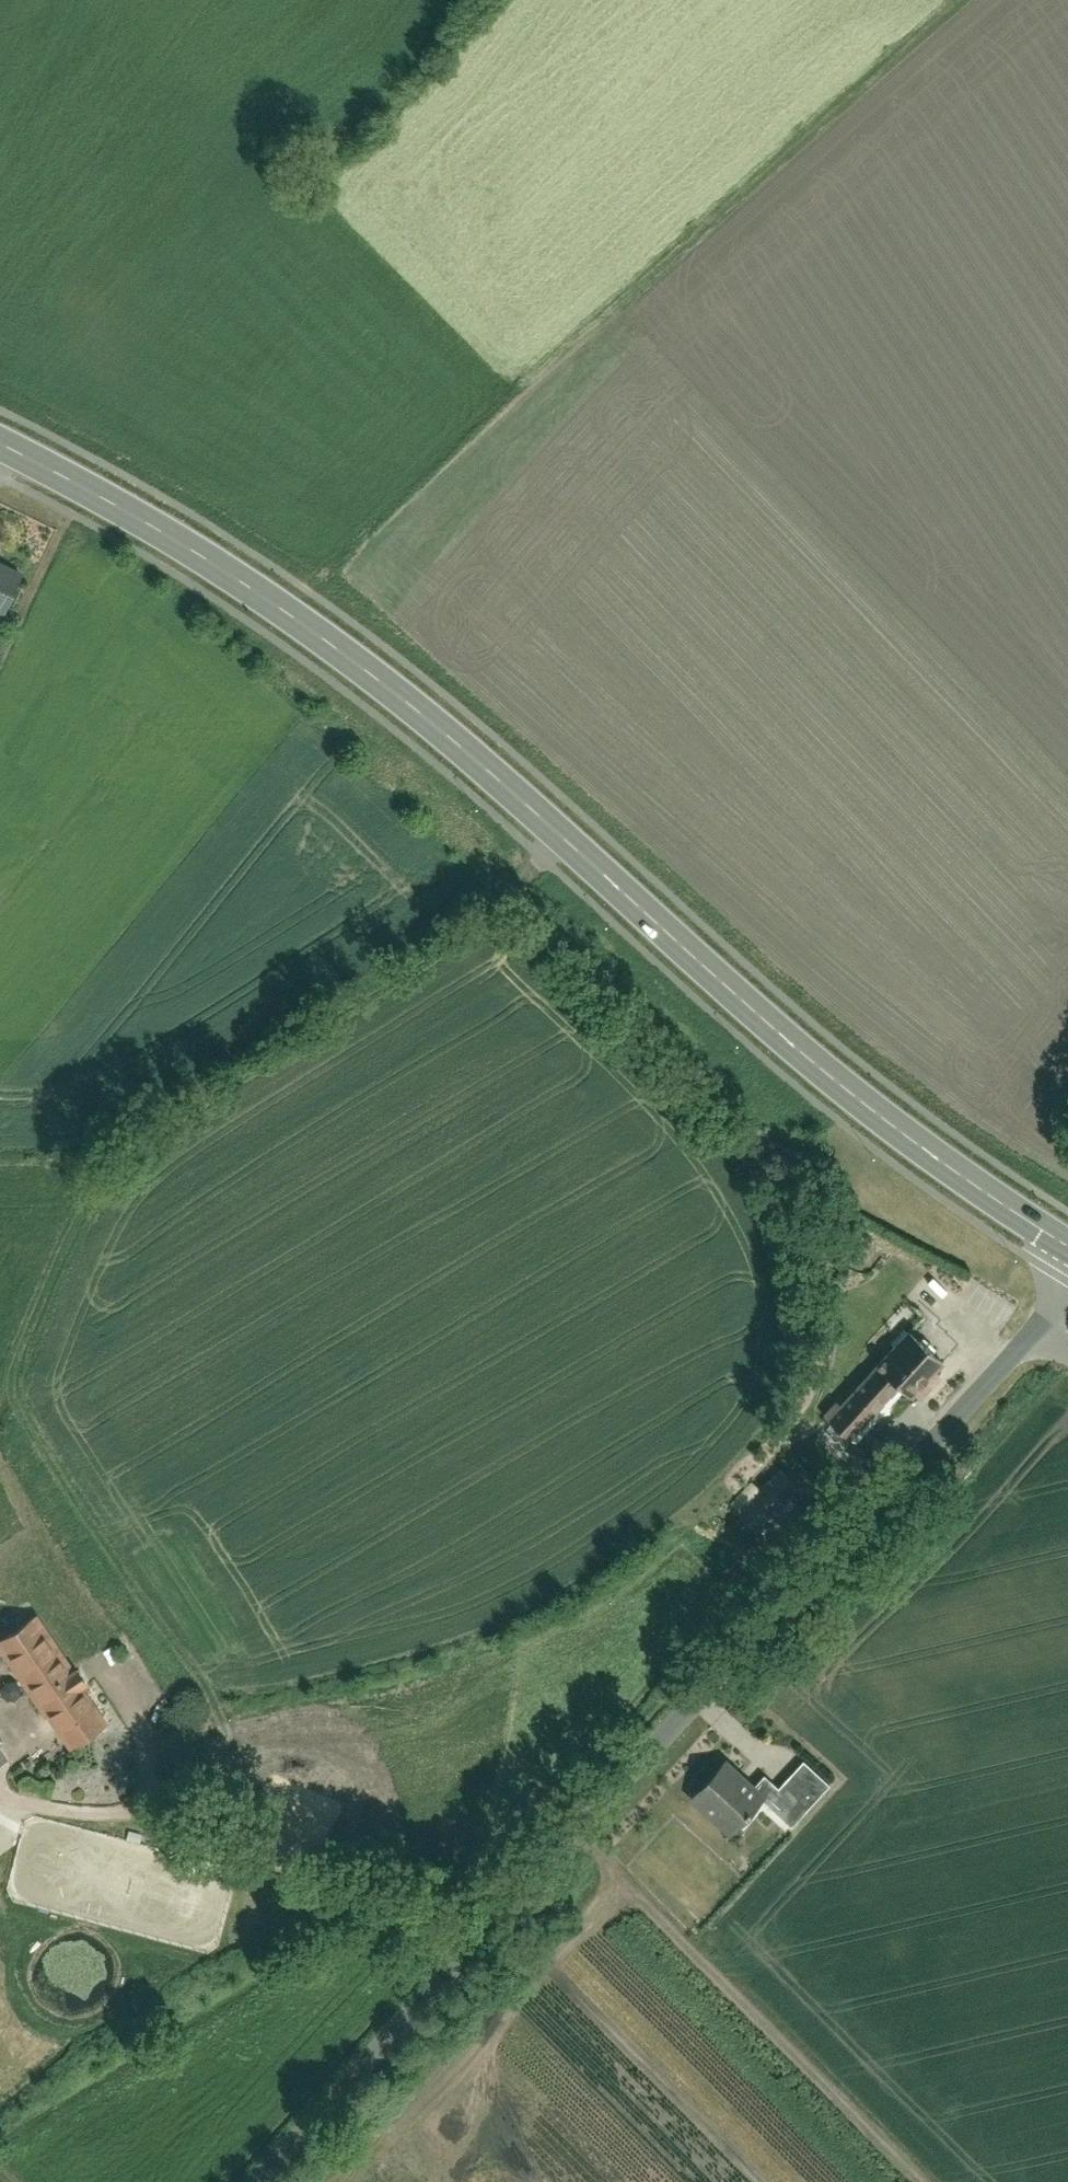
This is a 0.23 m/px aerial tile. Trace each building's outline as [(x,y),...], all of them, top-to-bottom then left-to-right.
[(0,561),(0,607),(13,614),(31,577),(0,561)] [(921,1328),(887,1368),(892,1373),(909,1388),(919,1397),(923,1392),(929,1397),(951,1372),(945,1367),(954,1357),(921,1328)] [(892,1373),(852,1418),(870,1434),(909,1388),(892,1373)] [(784,1467),(760,1488),(754,1481),(732,1501),(756,1527),(801,1487),(784,1467)] [(1,1638),(68,1738),(105,1714),(38,1613),(1,1638)] [(725,1763),(693,1798),(735,1836),(766,1801),(790,1822),(829,1779),(805,1757),(781,1784),(769,1773),(754,1789),(725,1763)]
